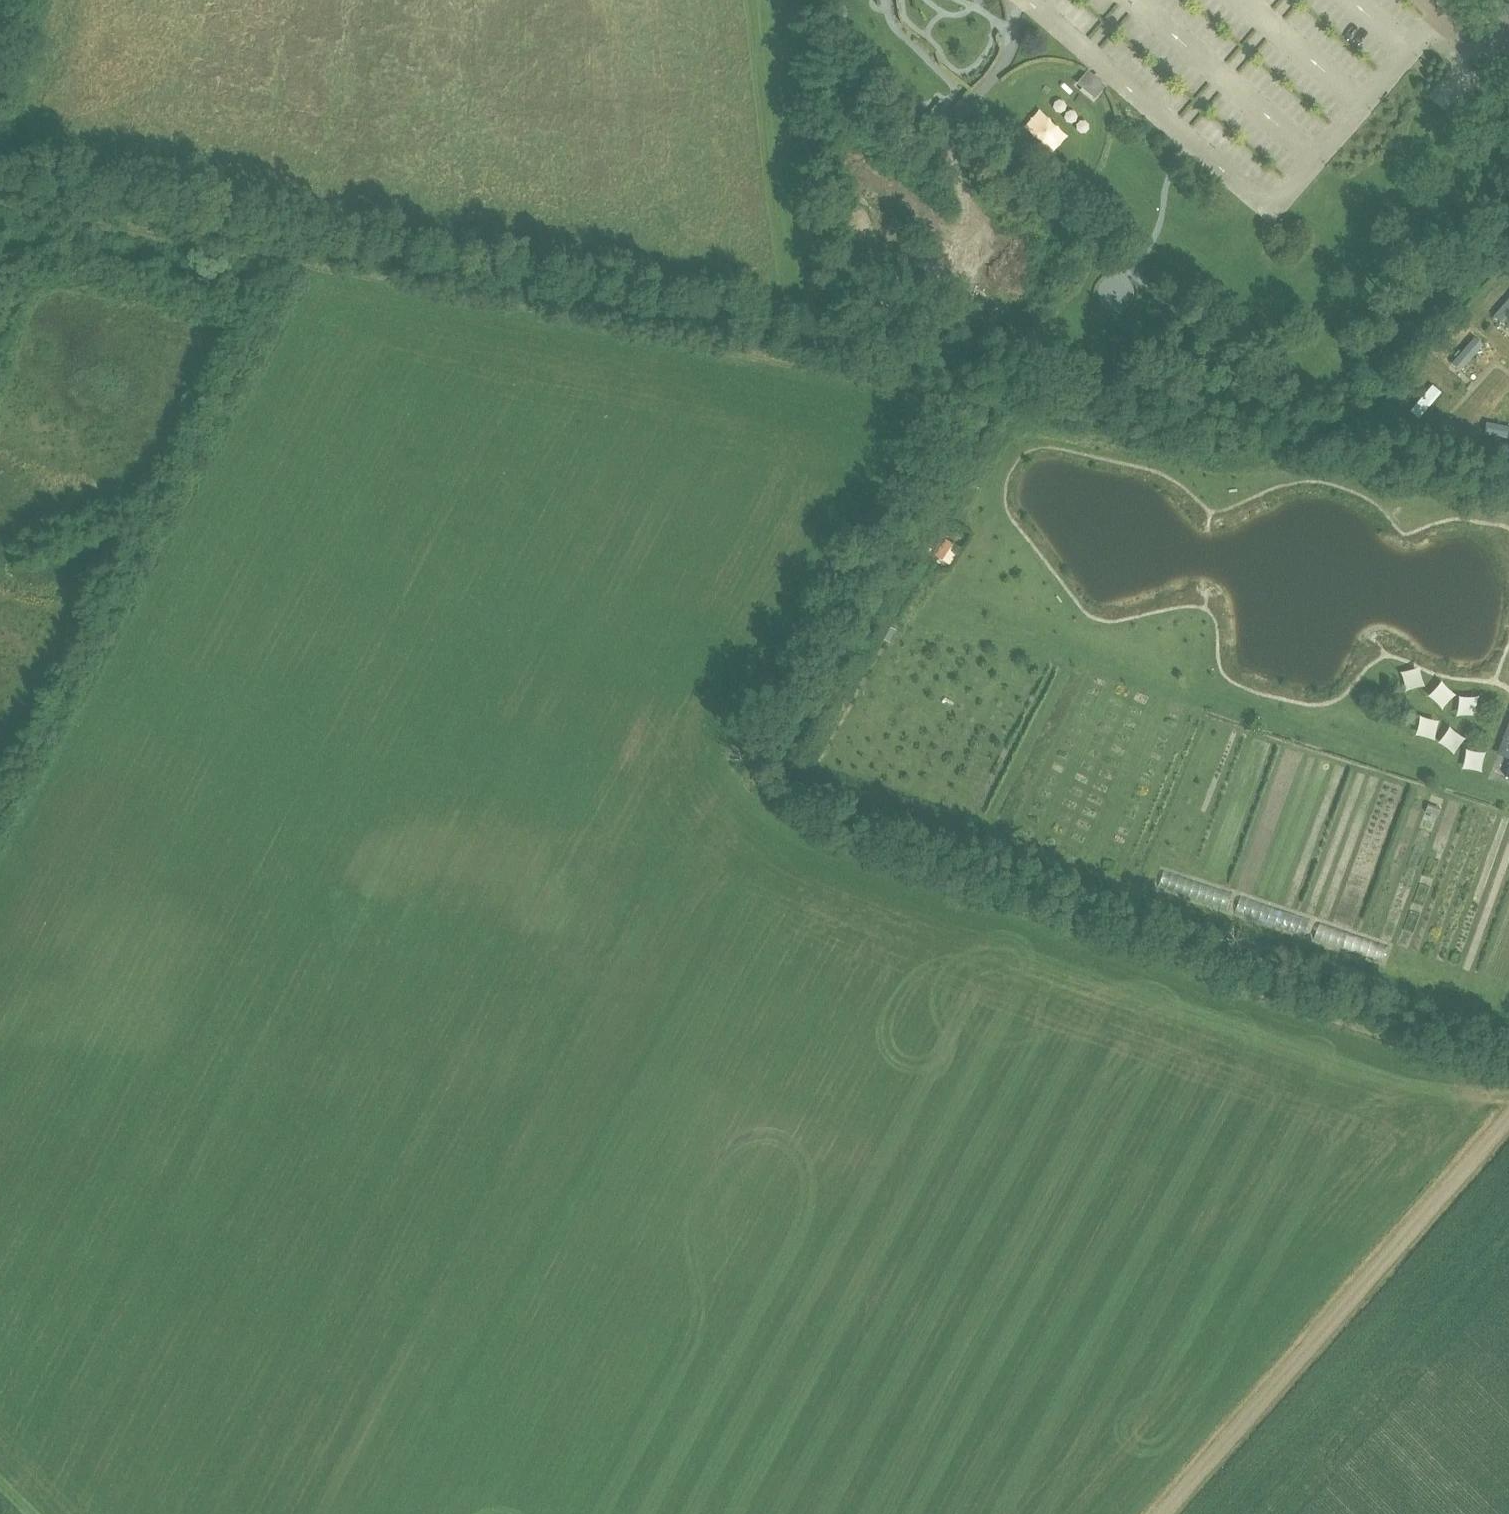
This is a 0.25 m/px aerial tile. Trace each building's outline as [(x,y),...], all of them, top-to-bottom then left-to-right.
[(1096,98),(1099,95),(1106,86),(1088,71),(1082,78),(1078,83),(1096,98)] [(1493,319),(1504,328),(1508,323),(1508,300),(1493,319)] [(1475,338),(1452,365),(1464,375),(1487,347),(1475,338)] [(1416,428),(1447,393),(1437,384),(1406,419),(1416,428)] [(1476,437),(1508,444),(1508,430),(1479,424),(1476,437)] [(946,540),(936,557),(953,567),(963,550),(946,540)]
